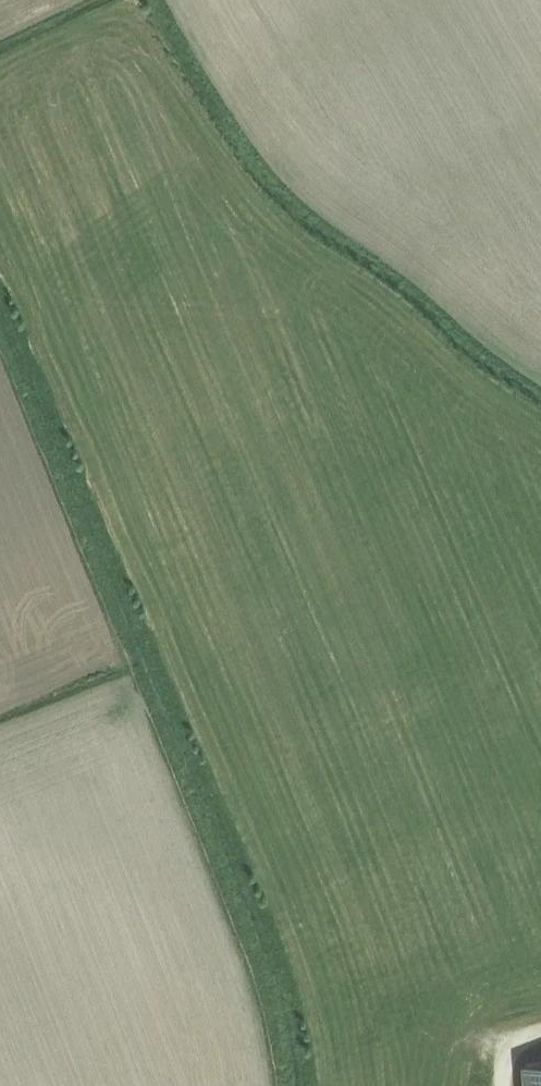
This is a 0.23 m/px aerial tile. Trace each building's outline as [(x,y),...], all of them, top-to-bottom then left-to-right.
[(524,1063),(526,1085),(540,1085),(540,1062),(524,1063)]
